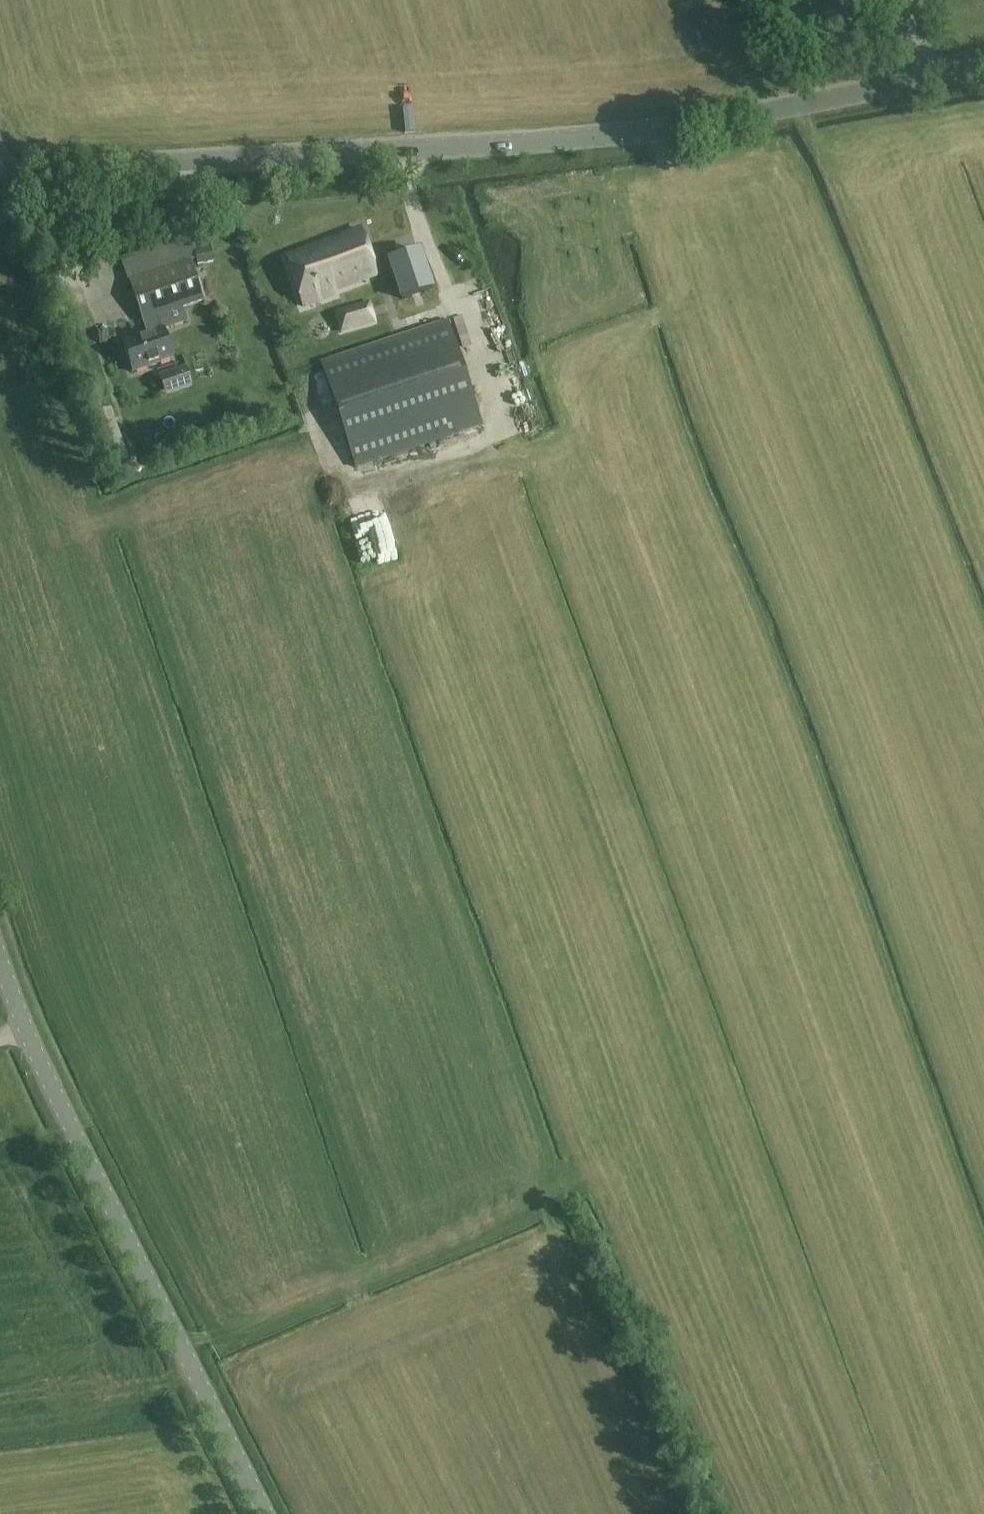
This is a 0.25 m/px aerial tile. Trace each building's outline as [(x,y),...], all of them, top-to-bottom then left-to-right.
[(433,289),(410,221),(378,231),(401,299),(433,289)] [(359,231),(285,259),(303,308),(335,296),(333,291),(375,275),(359,231)] [(186,242),(122,262),(143,322),(147,335),(123,343),(132,371),(173,358),(163,329),(158,317),(206,301),(192,261),(196,260),(198,264),(213,261),(209,241),(208,241),(206,236),(186,242)] [(370,301),(333,311),(334,314),(339,331),(340,333),(376,323),(370,301)] [(483,426),(448,320),(321,362),(355,468),(483,426)] [(165,396),(193,386),(186,366),(158,376),(165,396)] [(119,426),(102,431),(114,474),(131,469),(119,426)]
